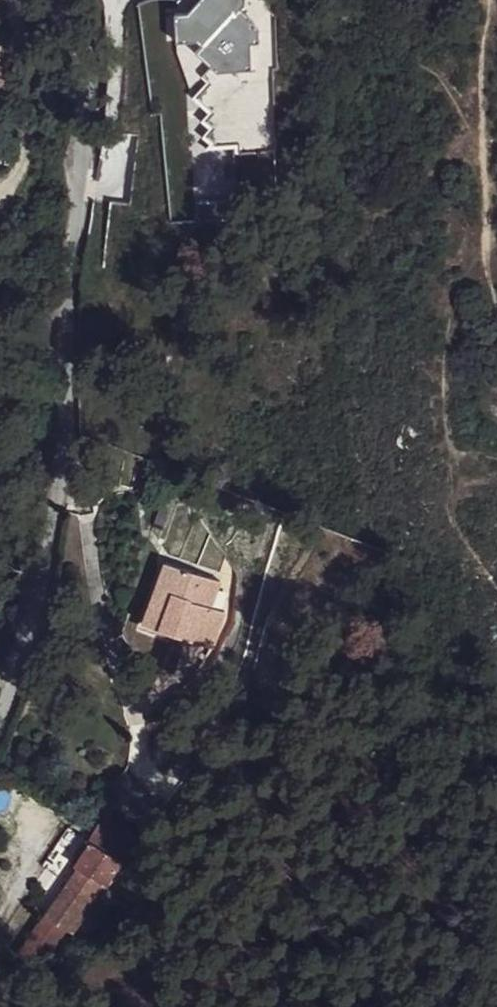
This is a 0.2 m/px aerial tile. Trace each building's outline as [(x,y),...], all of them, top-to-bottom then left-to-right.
[(193,49),(217,70),(246,71),(249,52),(256,51),(261,36),(243,12),(254,4),(253,0),(201,0),(198,12),(176,5),(172,31),(195,38),(193,49)] [(172,31),(170,45),(193,49),(195,38),(172,31)] [(191,137),(183,141),(212,145),(210,158),(231,160),(246,71),(217,70),(193,49),(190,65),(199,76),(183,90),(195,109),(187,115),(194,124),(186,127),(191,137)] [(173,596),(160,629),(215,646),(228,606),(212,602),(222,575),(165,557),(155,588),(173,596)] [(155,588),(143,624),(160,629),(173,596),(155,588)] [(101,818),(96,831),(139,843),(143,830),(101,818)] [(73,853),(57,876),(68,884),(85,862),(73,853)] [(68,884),(47,914),(73,932),(110,877),(85,862),(68,884)] [(57,876),(36,905),(47,914),(68,884),(57,876)] [(39,923),(19,953),(36,966),(58,937),(39,923)]
